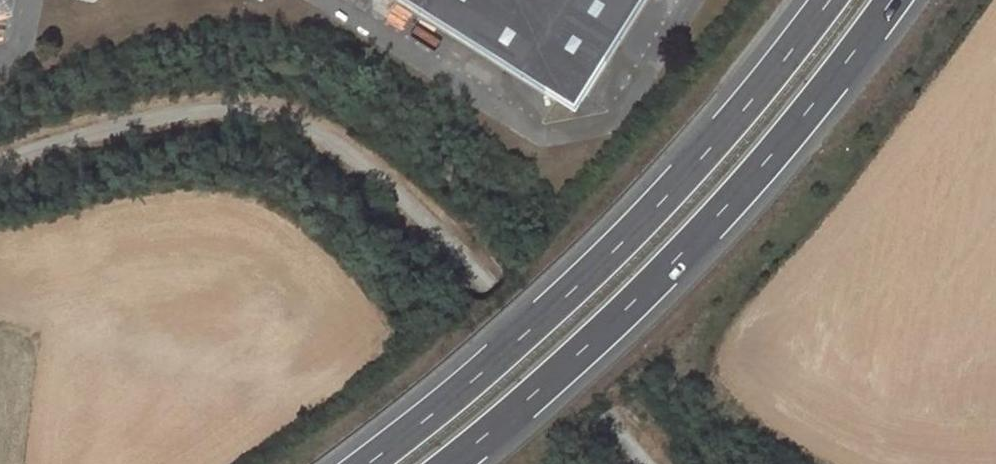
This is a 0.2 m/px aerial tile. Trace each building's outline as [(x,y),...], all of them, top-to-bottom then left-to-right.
[(574,109),(643,0),(402,0),(574,109)]
